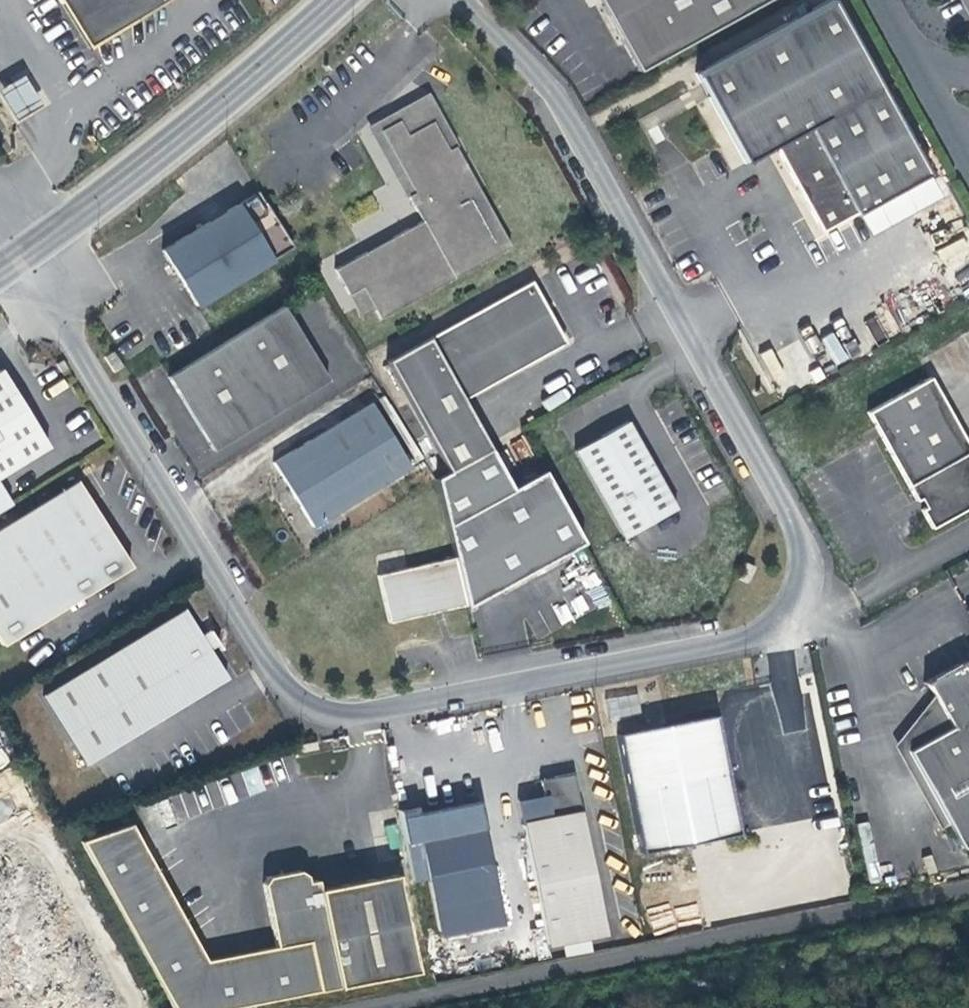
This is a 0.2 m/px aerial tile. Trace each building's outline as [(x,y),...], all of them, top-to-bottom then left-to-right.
[(170,0),(57,0),(87,50),(170,0)] [(766,0),(593,0),(634,73),(766,0)] [(925,174),(829,0),(824,0),(690,72),(740,164),(770,147),(815,228),(848,212),(850,216),(925,174)] [(13,120),(40,105),(22,75),(0,88),(0,98),(13,120)] [(404,198),(406,197),(410,193),(378,130),(396,120),(404,134),(430,122),(444,151),(449,148),(452,147),(448,140),(447,137),(423,95),(364,126),(404,198)] [(418,222),(350,258),(331,268),(344,294),(358,287),(371,309),(377,318),(382,315),(505,246),(449,148),(444,151),(430,122),(404,134),(396,120),(378,130),(410,193),(406,197),(418,222)] [(936,195),(925,174),(850,216),(861,237),(936,195)] [(289,246),(255,191),(160,251),(193,307),(289,246)] [(445,471),(463,461),(486,448),(460,399),(561,342),(528,281),(401,350),(384,360),(445,471)] [(358,287),(344,294),(357,316),(371,309),(358,287)] [(163,375),(208,449),(323,379),(278,305),(163,375)] [(45,443),(0,371),(0,471),(45,443)] [(926,527),(968,505),(968,454),(924,375),(862,412),(912,500),(916,498),(921,507),(917,509),(926,527)] [(306,525),(404,466),(366,402),(267,461),(306,525)] [(574,450),(622,537),(674,508),(626,419),(574,450)] [(486,448),(463,461),(445,471),(431,479),(451,557),(463,604),(464,608),(525,574),(579,543),(538,470),(507,488),(486,448)] [(0,528),(0,641),(2,644),(128,565),(75,480),(0,528)] [(451,557),(423,564),(374,576),(386,624),(448,609),(463,604),(451,557)] [(748,568),(738,563),(729,581),(739,585),(748,568)] [(183,607),(42,694),(85,762),(225,676),(208,649),(217,643),(208,628),(199,634),(183,607)] [(954,668),(968,660),(968,648),(954,668)] [(965,847),(968,845),(968,660),(954,668),(922,685),(929,698),(948,730),(904,753),(945,829),(956,849),(965,847)] [(935,831),(945,829),(904,753),(948,730),(929,698),(890,747),(935,831)] [(642,854),(675,848),(741,836),(716,715),(618,734),(622,751),(642,854)] [(318,750),(318,743),(302,744),(303,751),(318,750)] [(604,929),(602,918),(571,769),(537,777),(540,793),(545,816),(520,820),(543,930),(546,941),(604,929)] [(148,800),(155,825),(266,796),(260,771),(148,800)] [(545,816),(540,793),(516,797),(520,820),(545,816)] [(416,814),(439,936),(504,923),(480,800),(416,814)] [(169,1002),(173,1007),(230,1007),(409,972),(407,956),(397,874),(319,890),(318,881),(310,882),(306,875),(300,870),(268,876),(264,883),(276,946),(206,960),(132,823),(83,841),(169,1002)]
